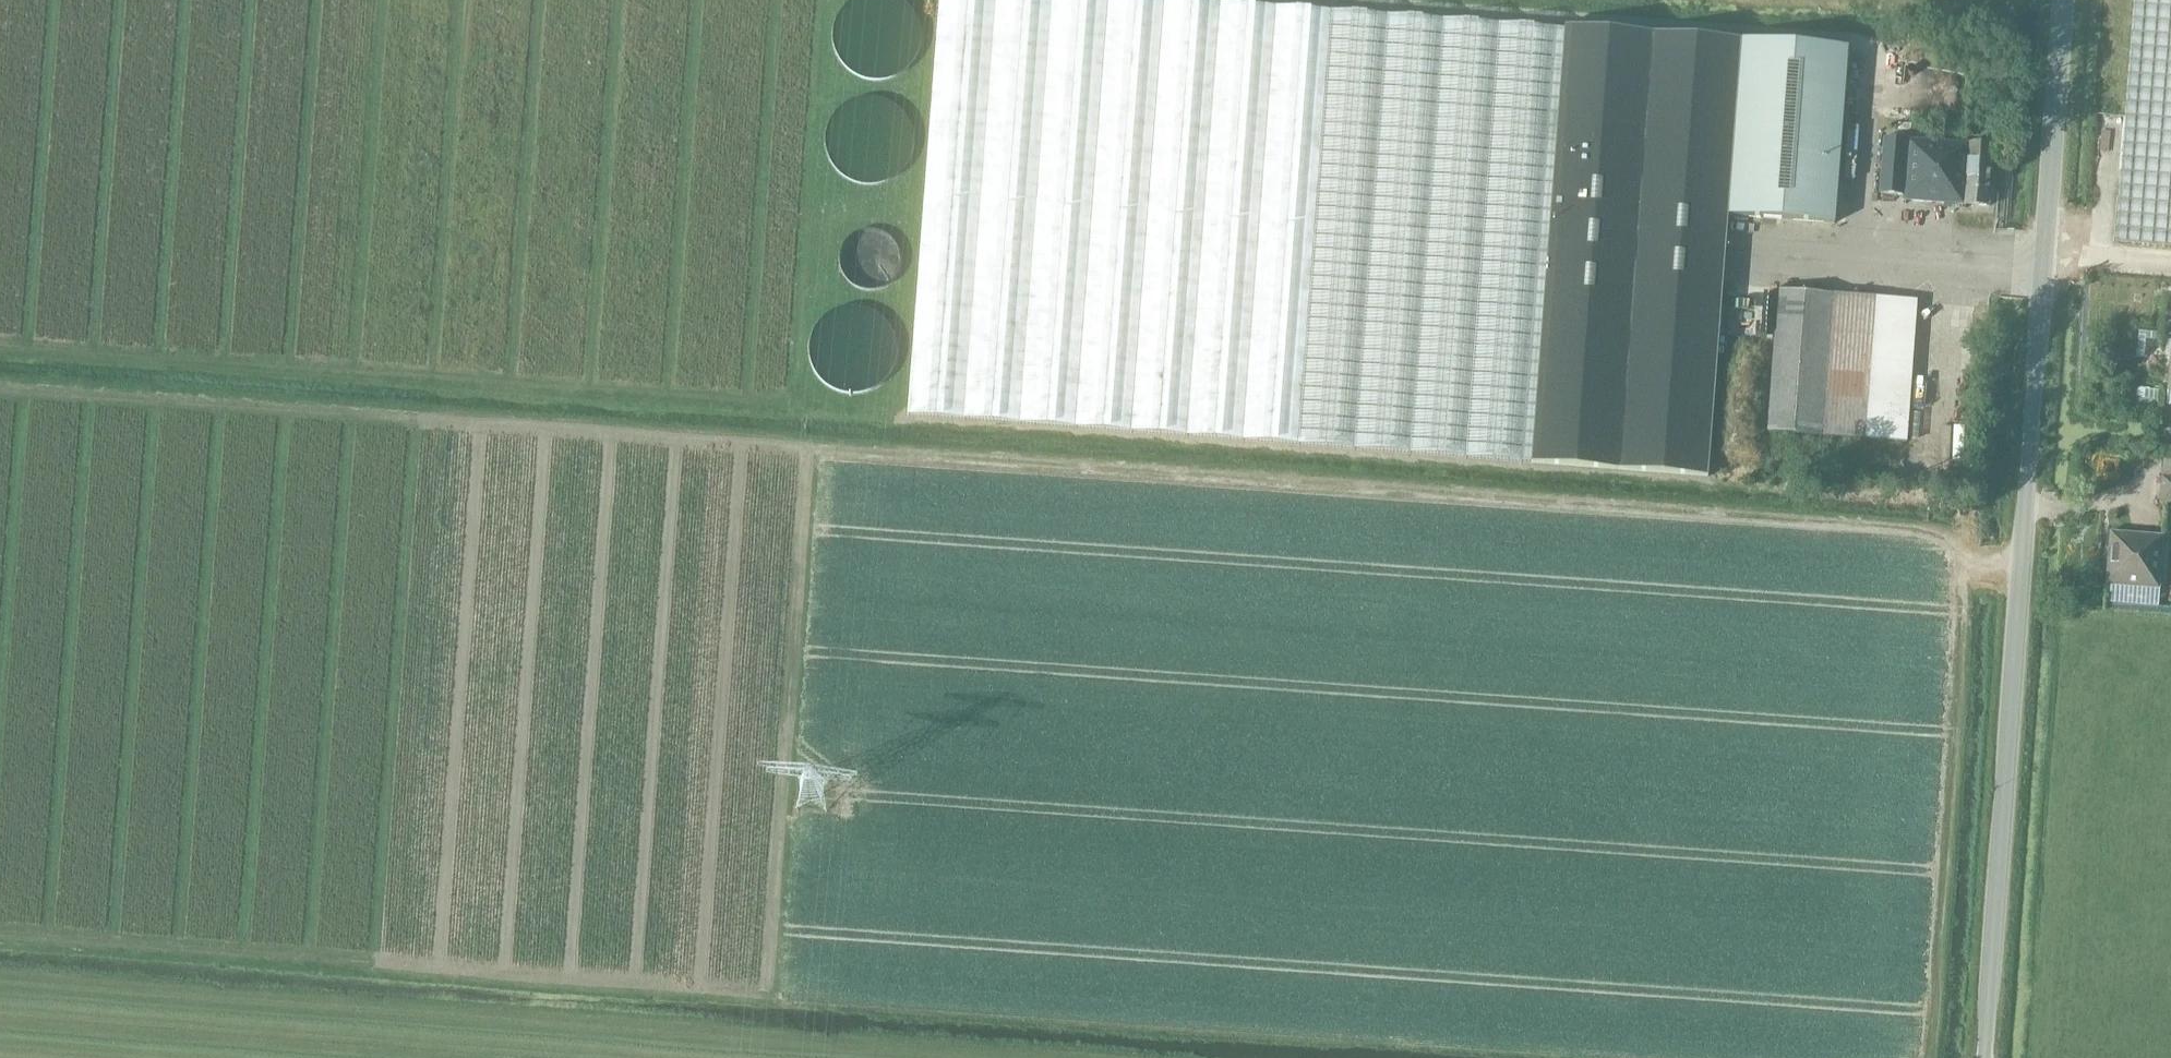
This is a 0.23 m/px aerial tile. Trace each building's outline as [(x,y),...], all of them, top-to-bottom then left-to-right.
[(1566,24),(1240,0),(938,0),(907,418),(1709,478),(1729,215),(1831,223),(1839,116),(1844,45),(1566,24)] [(2117,243),(2170,247),(2170,0),(2137,0),(2117,243)] [(1947,143),(1886,138),(1881,193),(1925,197),(1925,202),(1990,208),(1994,156),(1970,154),(1971,145),(1947,143)] [(1771,434),(1909,443),(1913,376),(1918,301),(1875,298),(1875,301),(1834,299),(1834,296),(1782,292),(1771,434)] [(2128,386),(2127,407),(2139,408),(2140,407),(2157,408),(2159,388),(2128,386)] [(2159,503),(2170,504),(2170,478),(2162,477),(2159,503)] [(2110,531),(2105,584),(2160,589),(2165,536),(2110,531)]
